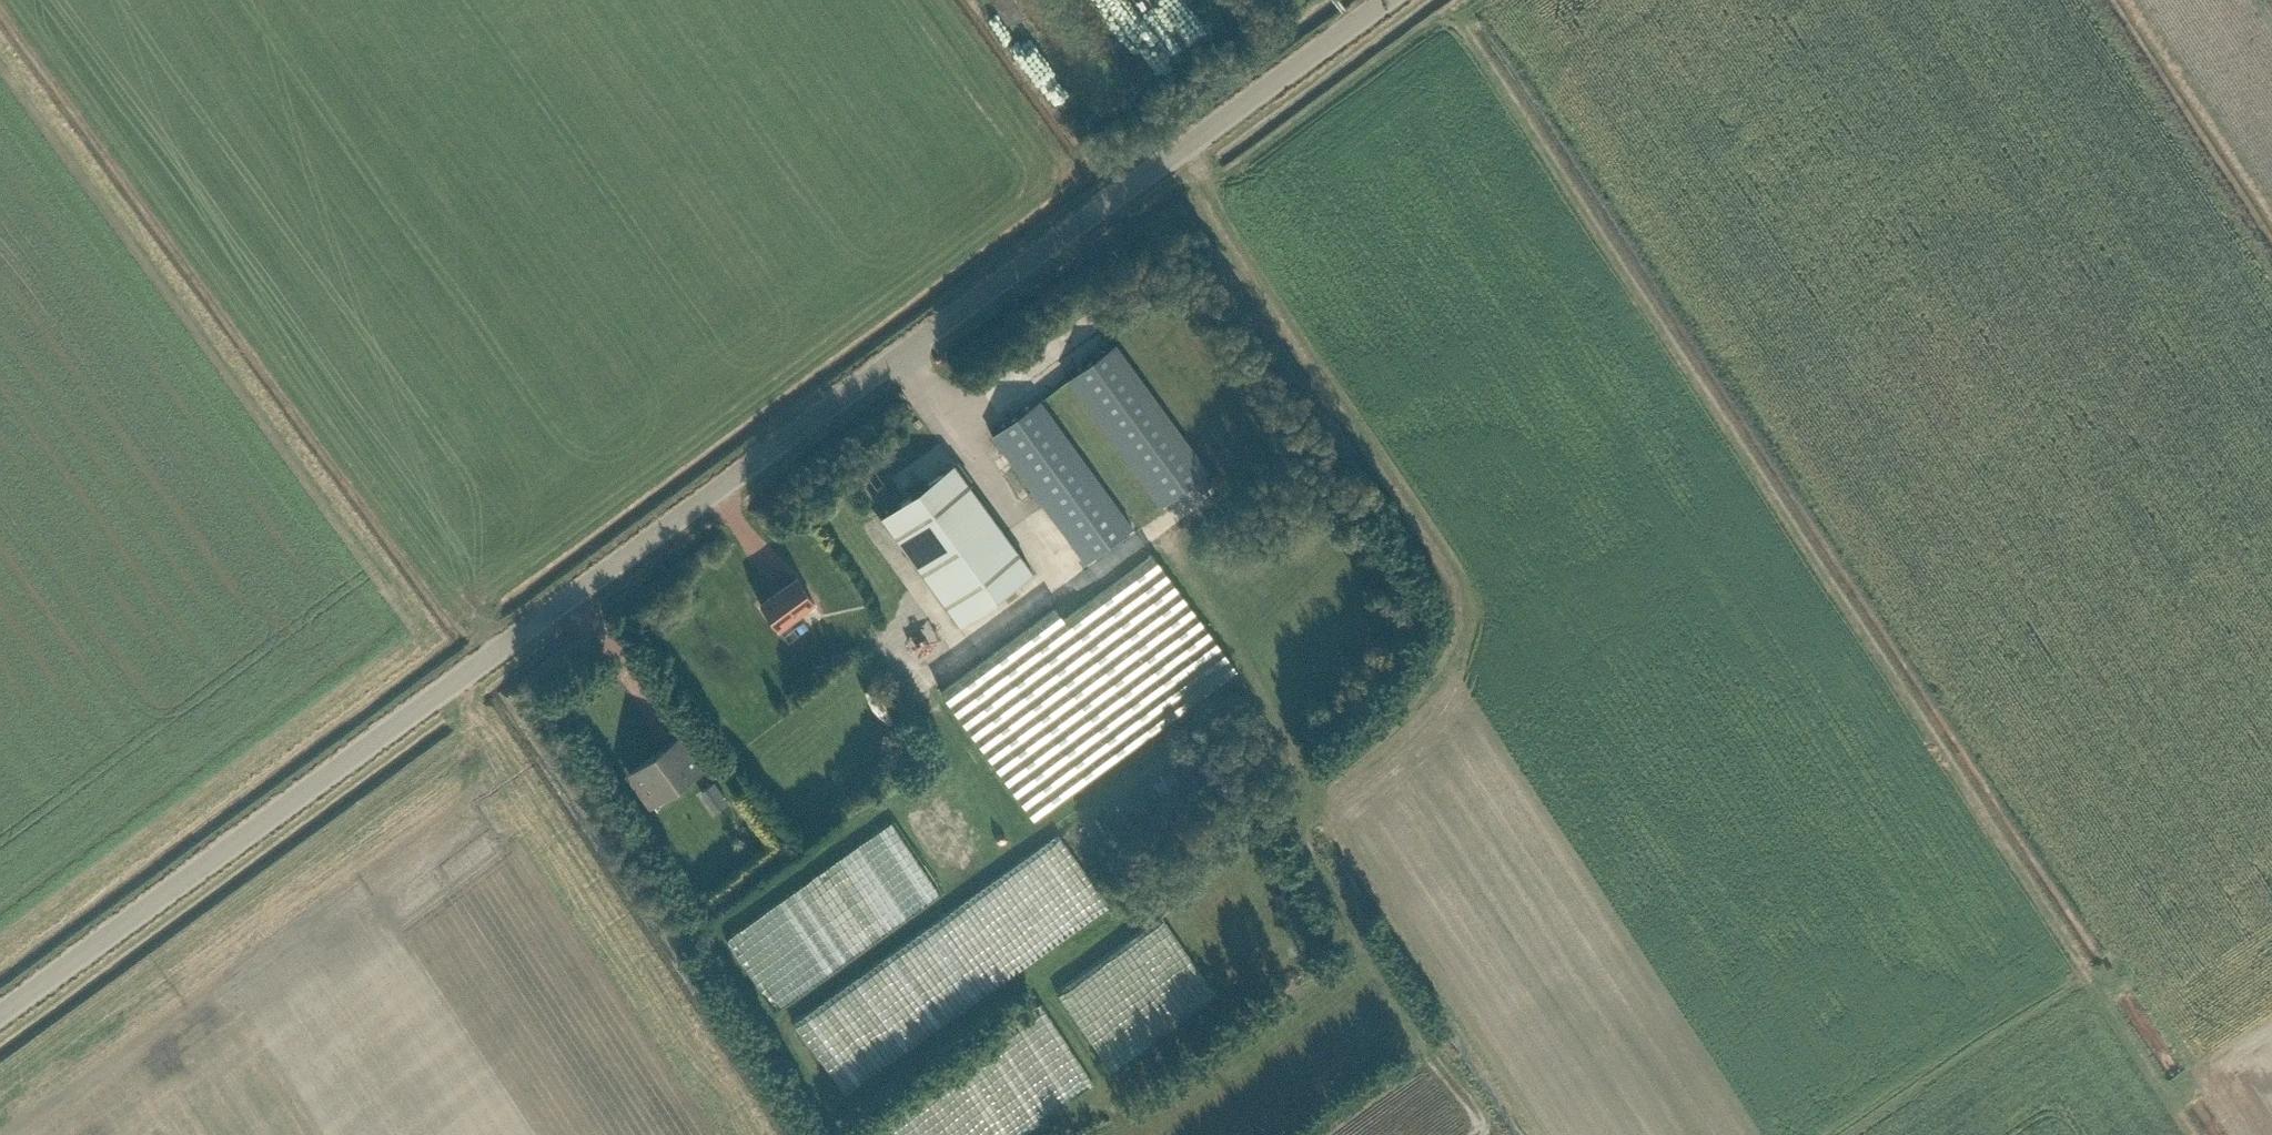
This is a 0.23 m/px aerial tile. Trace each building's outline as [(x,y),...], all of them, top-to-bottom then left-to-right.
[(1116,344),(1067,380),(1160,506),(1209,469),(1116,344)] [(1041,399),(991,435),(1004,454),(994,461),(1000,469),(1010,462),(1084,563),(1133,526),(1041,399)] [(952,464),(879,517),(958,625),(1031,572),(952,464)] [(1063,618),(1055,607),(942,691),(1036,816),(1236,668),(1152,554),(1063,618)] [(781,576),(754,595),(772,620),(808,594),(790,569),(781,576)] [(661,748),(625,774),(645,802),(680,776),(683,781),(699,769),(680,741),(664,752),(661,748)]
